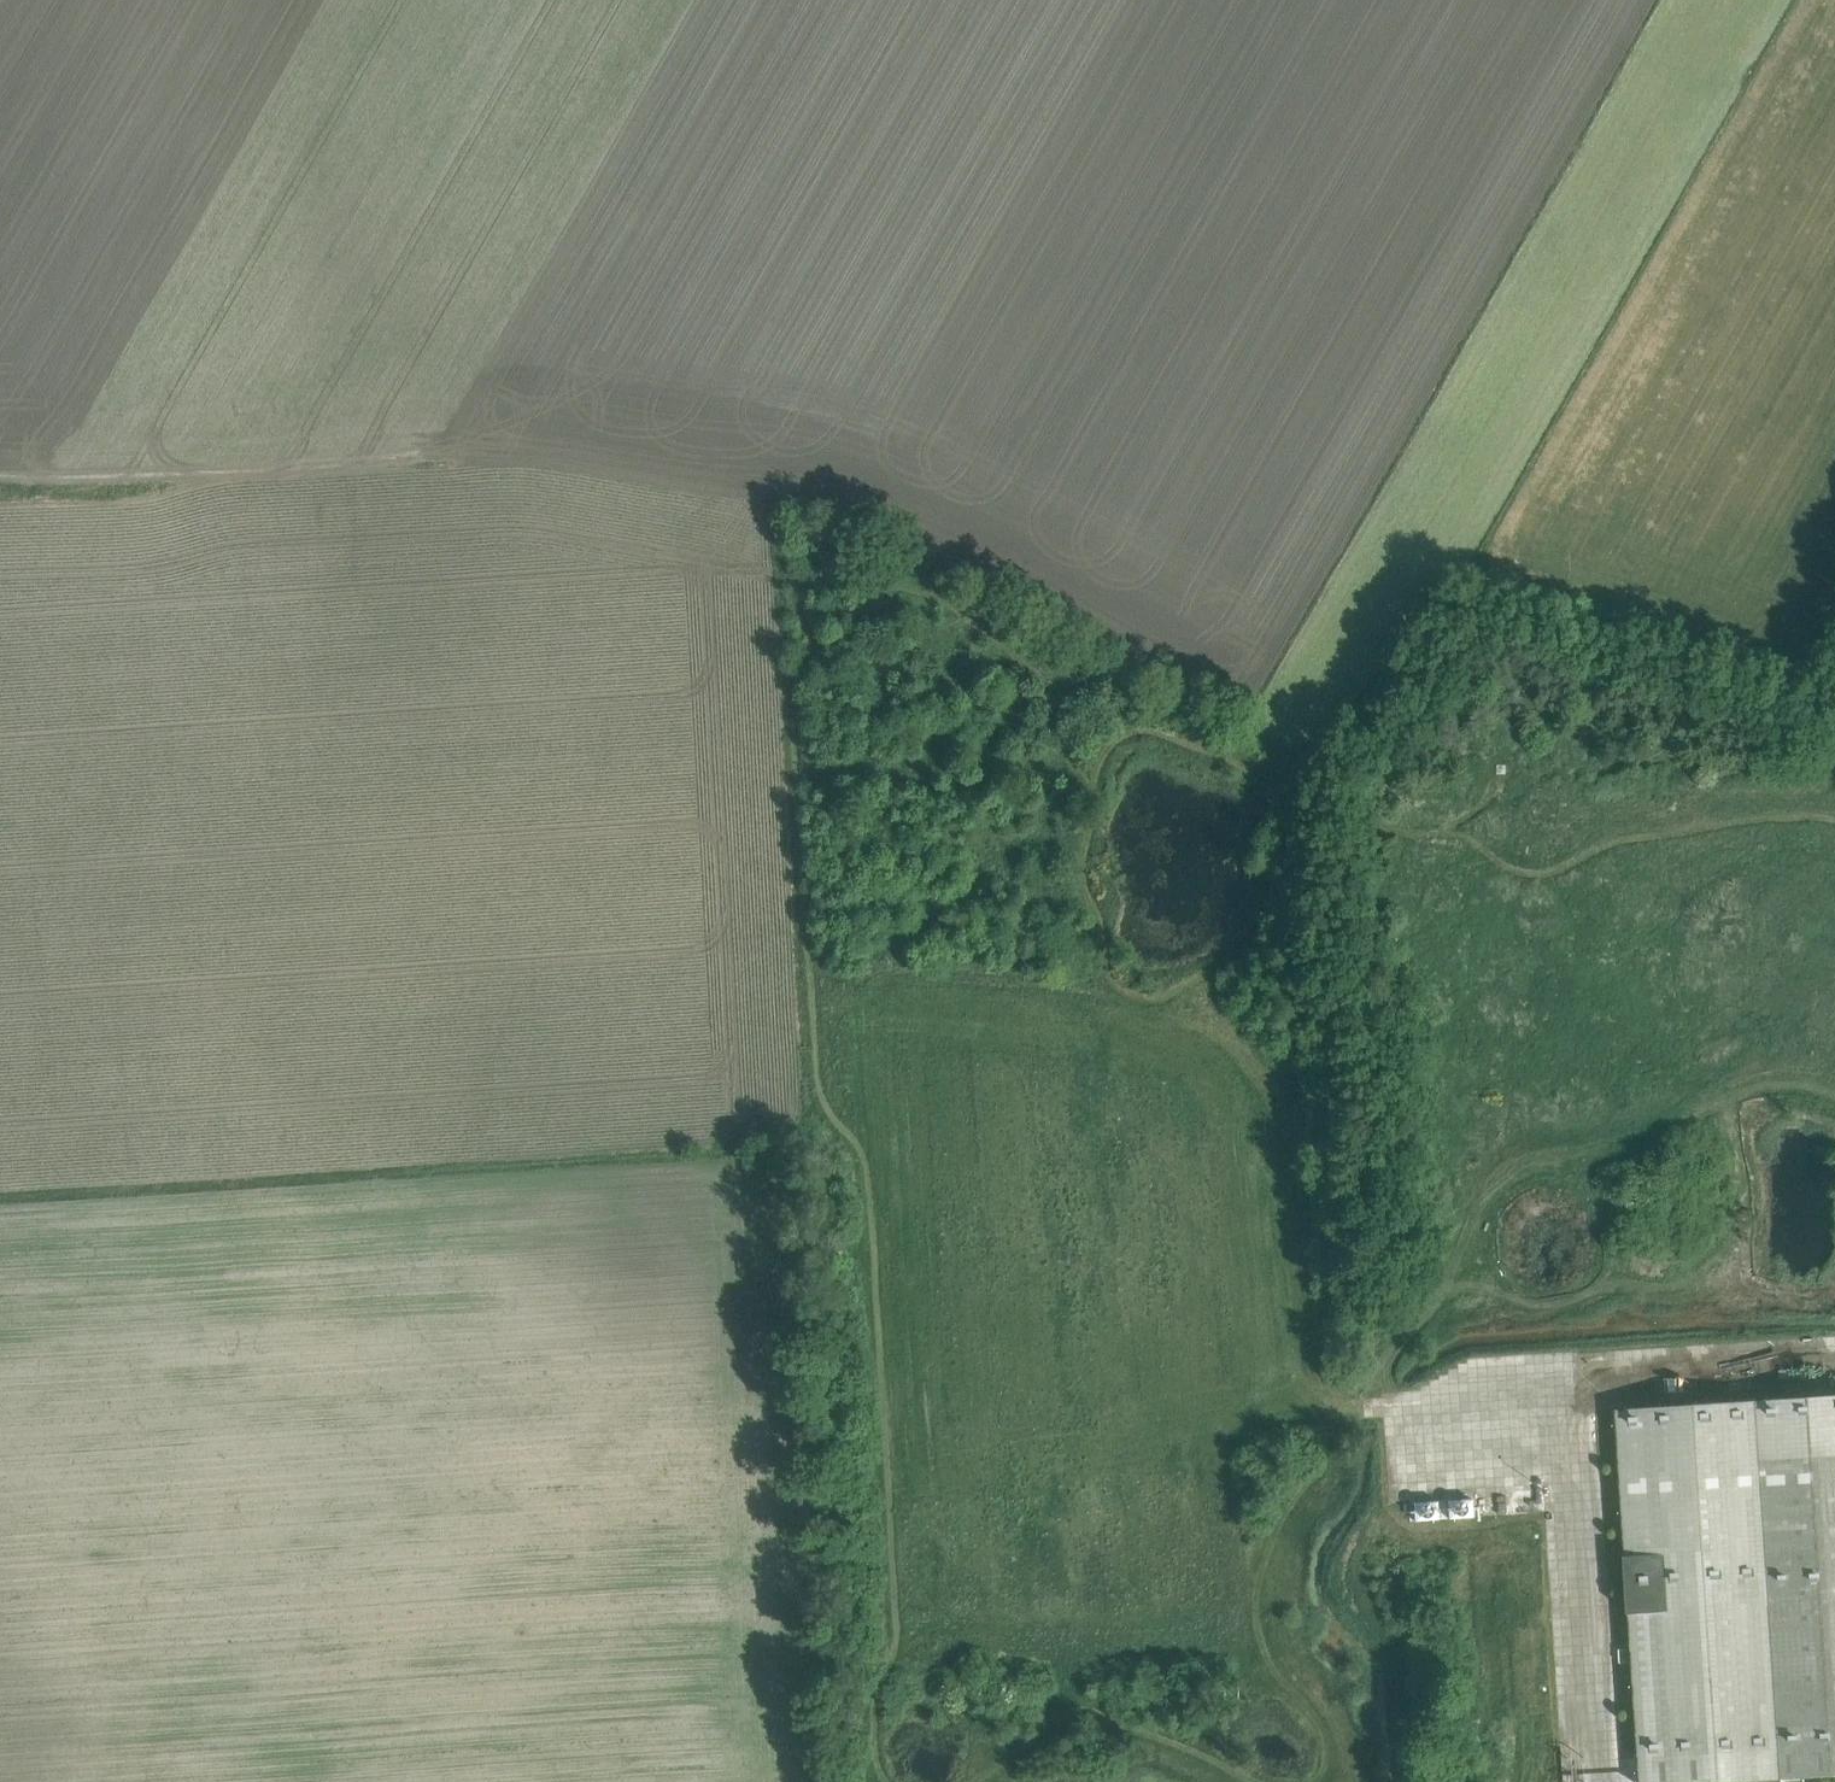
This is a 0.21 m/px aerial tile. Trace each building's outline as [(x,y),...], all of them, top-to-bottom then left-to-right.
[(1617,1415),(1642,1781),(1710,1781),(1751,1779),(1752,1781),(1784,1781),(1783,1778),(1834,1775),(1834,1401),(1617,1415)]
